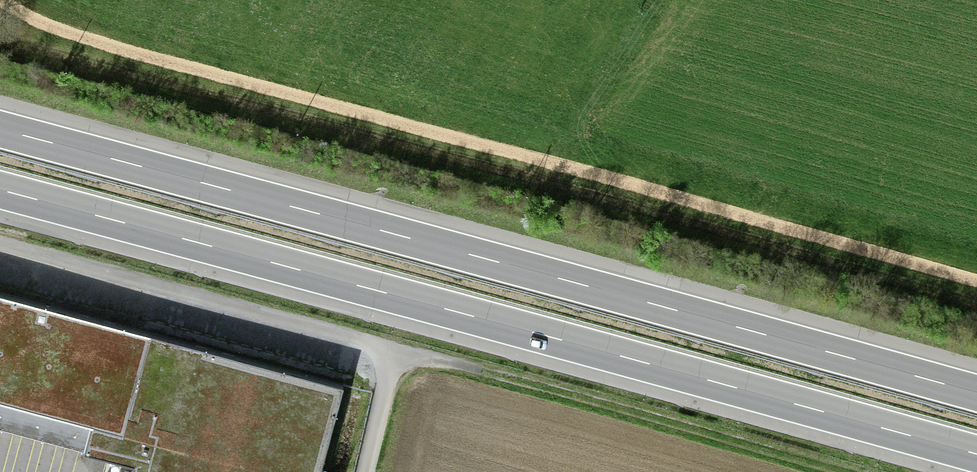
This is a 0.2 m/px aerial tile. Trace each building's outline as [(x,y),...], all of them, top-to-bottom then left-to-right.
[(149,332),(0,292),(0,398),(3,399),(0,411),(0,421),(86,444),(91,423),(122,431),(149,332)] [(343,384),(149,332),(122,431),(91,423),(86,444),(84,449),(133,462),(130,471),(320,471),(343,384)]
